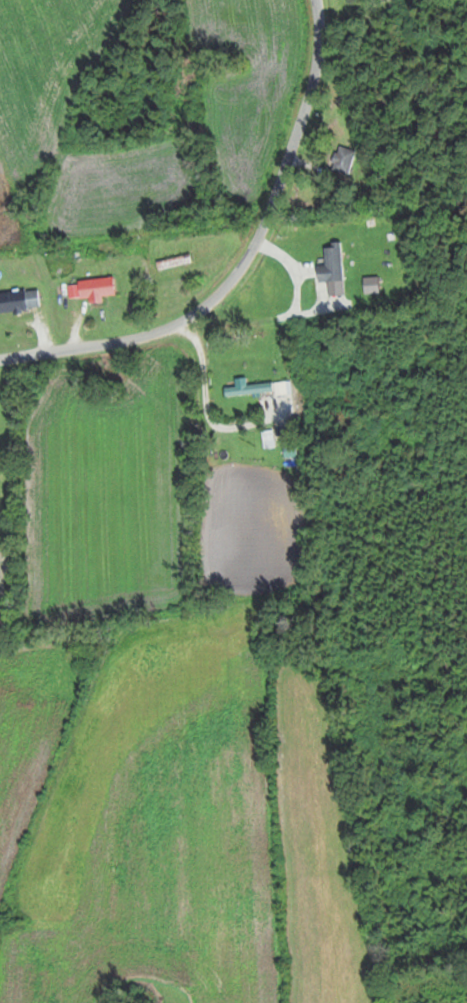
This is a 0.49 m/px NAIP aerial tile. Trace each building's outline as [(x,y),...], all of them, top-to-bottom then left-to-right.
[(356,151),(340,146),(333,168),(349,173),(356,151)] [(191,261),(188,254),(157,263),(159,270),(191,261)] [(78,280),(79,298),(114,294),(113,277),(78,280)] [(38,289),(0,292),(0,312),(40,309),(38,289)] [(291,391),(290,381),(224,386),(225,397),(291,391)] [(284,469),(275,470),(276,482),(285,481),(284,469)]
